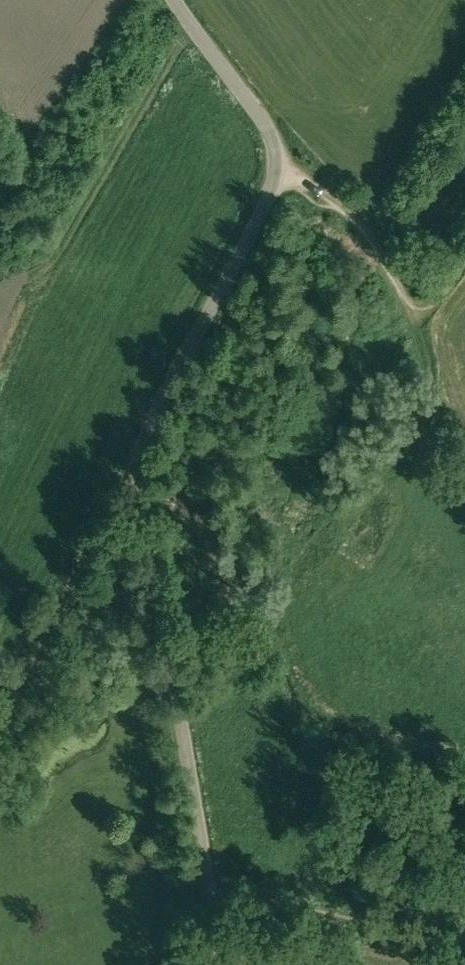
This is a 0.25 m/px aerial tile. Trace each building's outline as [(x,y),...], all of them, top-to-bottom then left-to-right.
[(407,908),(405,915),(412,918),(414,911),(407,908)]
